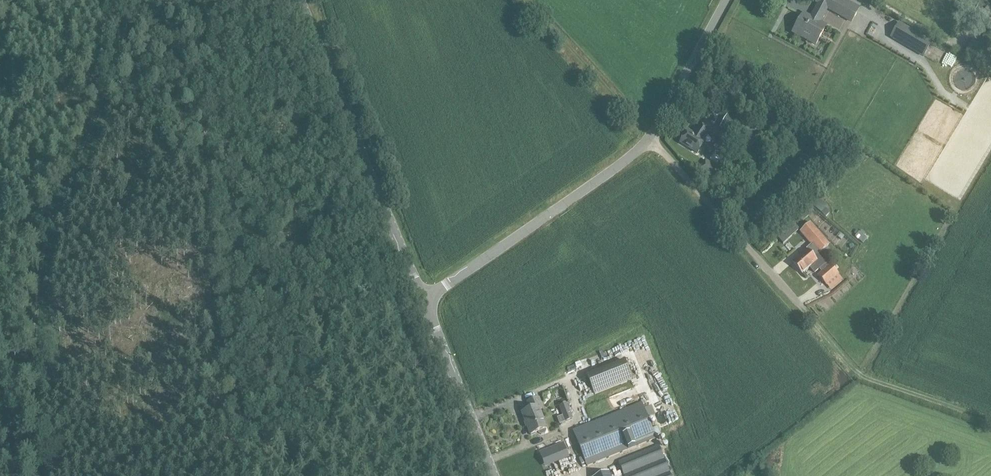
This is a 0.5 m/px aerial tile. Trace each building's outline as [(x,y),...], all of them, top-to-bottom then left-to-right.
[(802,16),(800,20),(796,27),(793,33),(792,34),(814,47),(815,45),(824,28),(818,25),(819,22),(826,10),(827,8),(846,19),(851,22),(856,13),(859,7),(846,0),(817,0),(815,4),(818,5),(811,18),(809,20),(802,16)] [(972,16),(984,23),(987,18),(990,21),(990,9),(988,7),(989,5),(981,0),(972,16)] [(932,42),(900,23),(891,38),(923,56),(932,42)] [(965,52),(984,63),(990,49),(973,39),(965,52)] [(914,61),(904,79),(911,83),(921,65),(914,61)] [(763,111),(756,119),(767,127),(773,118),(763,111)] [(727,114),(719,128),(724,131),(751,148),(761,133),(728,112),(727,114)] [(688,130),(680,143),(682,144),(697,153),(705,141),(704,140),(710,131),(699,124),(693,134),(688,130)] [(774,127),(771,133),(779,136),(781,130),(774,127)] [(718,171),(706,163),(705,162),(699,171),(713,179),(718,171)] [(817,197),(811,204),(821,212),(825,207),(826,206),(817,197)] [(825,207),(821,212),(826,216),(830,212),(827,209),(825,207)] [(804,227),(800,231),(804,236),(812,245),(810,246),(817,254),(829,244),(823,237),(814,227),(810,222),(804,227)] [(792,225),(787,230),(792,236),(797,231),(792,225)] [(863,243),(867,238),(859,232),(854,236),(862,242),(863,243)] [(807,249),(792,262),(803,274),(810,267),(810,268),(815,273),(820,268),(822,271),(829,265),(825,260),(823,261),(819,256),(817,254),(810,246),(807,249)] [(822,271),(817,275),(826,286),(828,285),(829,286),(838,278),(836,277),(839,274),(830,264),(829,265),(822,271)] [(816,288),(799,304),(804,309),(821,293),(816,288)] [(625,362),(589,377),(596,394),(631,379),(625,362)] [(530,409),(520,413),(529,435),(537,432),(538,434),(540,435),(544,434),(545,431),(544,429),(545,429),(538,410),(541,408),(537,398),(528,401),(530,409)] [(606,404),(609,412),(618,409),(615,401),(606,404)] [(641,402),(572,430),(587,466),(656,438),(655,436),(660,434),(657,425),(652,427),(648,418),(656,415),(652,405),(644,408),(641,402)] [(563,416),(557,418),(560,425),(572,420),(568,408),(569,407),(568,404),(560,406),(563,416)] [(563,442),(539,452),(545,467),(569,458),(563,442)] [(618,462),(624,475),(672,475),(659,445),(618,462)]
